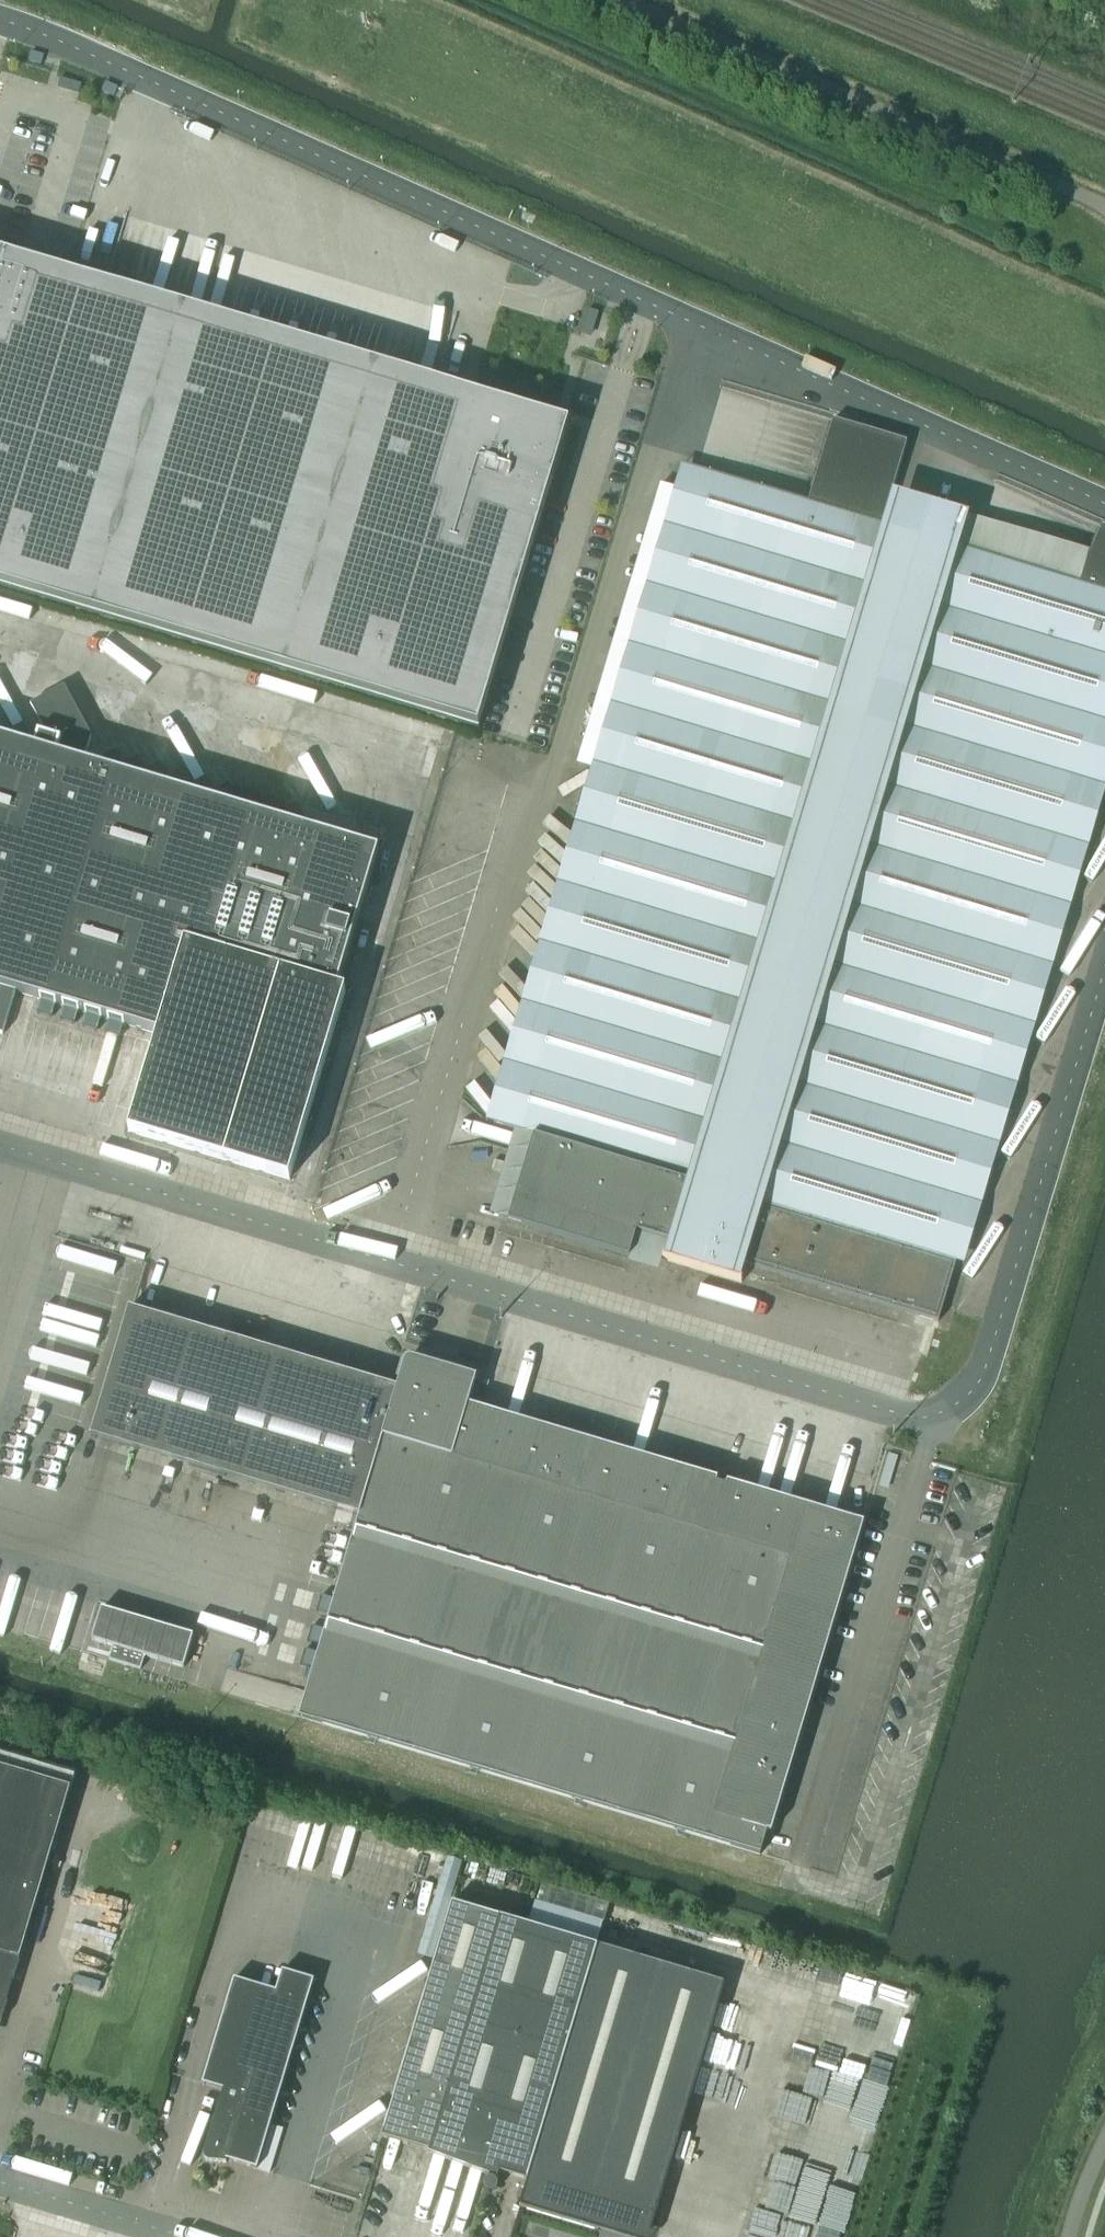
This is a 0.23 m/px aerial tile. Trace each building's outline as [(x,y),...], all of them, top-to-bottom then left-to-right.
[(368,694),(437,715),(479,727),(551,483),(553,483),(571,422),(490,397),(490,399),(458,389),(0,252),(0,584),(368,694)] [(494,1124),(534,1136),(528,1156),(527,1157),(510,1213),(508,1221),(629,1257),(637,1232),(676,1243),(672,1259),(663,1256),(662,1259),(741,1282),(742,1280),(734,1277),(738,1262),(939,1322),(1104,763),(1104,527),(1103,526),(1080,583),(952,545),(957,528),(936,521),(938,515),(918,509),(916,515),(895,509),(890,527),(882,524),(907,442),(833,420),(809,503),(698,469),(690,467),(494,1123),(494,1124)] [(3,1035),(16,992),(154,1033),(157,1034),(128,1132),(289,1180),(345,991),(337,989),(339,984),(378,851),(84,763),(91,737),(77,711),(71,714),(58,690),(31,705),(46,733),(45,737),(38,734),(34,748),(0,738),(0,1034),(3,1035)] [(469,1372),(453,1367),(426,1359),(413,1355),(412,1360),(406,1359),(398,1384),(129,1305),(92,1433),(360,1511),(301,1713),(763,1848),(859,1519),(467,1404),(476,1374),(470,1372),(469,1372)] [(102,1608),(92,1640),(113,1647),(109,1660),(141,1669),(145,1656),(184,1668),(194,1635),(102,1608)] [(3,2022),(73,1787),(0,1766),(0,2021),(3,2022)] [(501,2171),(530,2180),(599,1947),(453,1903),(382,2136),(493,2169),(490,2177),(488,2180),(486,2183),(486,2187),(487,2190),(490,2192),(494,2192),(497,2190),(499,2187),(499,2183),(498,2180),(501,2171)] [(599,1947),(530,2180),(522,2205),(630,2236),(650,2236),(725,1985),(599,1947)] [(224,2090),(205,2153),(205,2155),(205,2157),(206,2158),(207,2160),(209,2161),(211,2161),(227,2163),(227,2161),(227,2159),(233,2161),(258,2169),(315,1980),(283,1970),(277,1991),(235,1978),(203,2083),(224,2090)]
